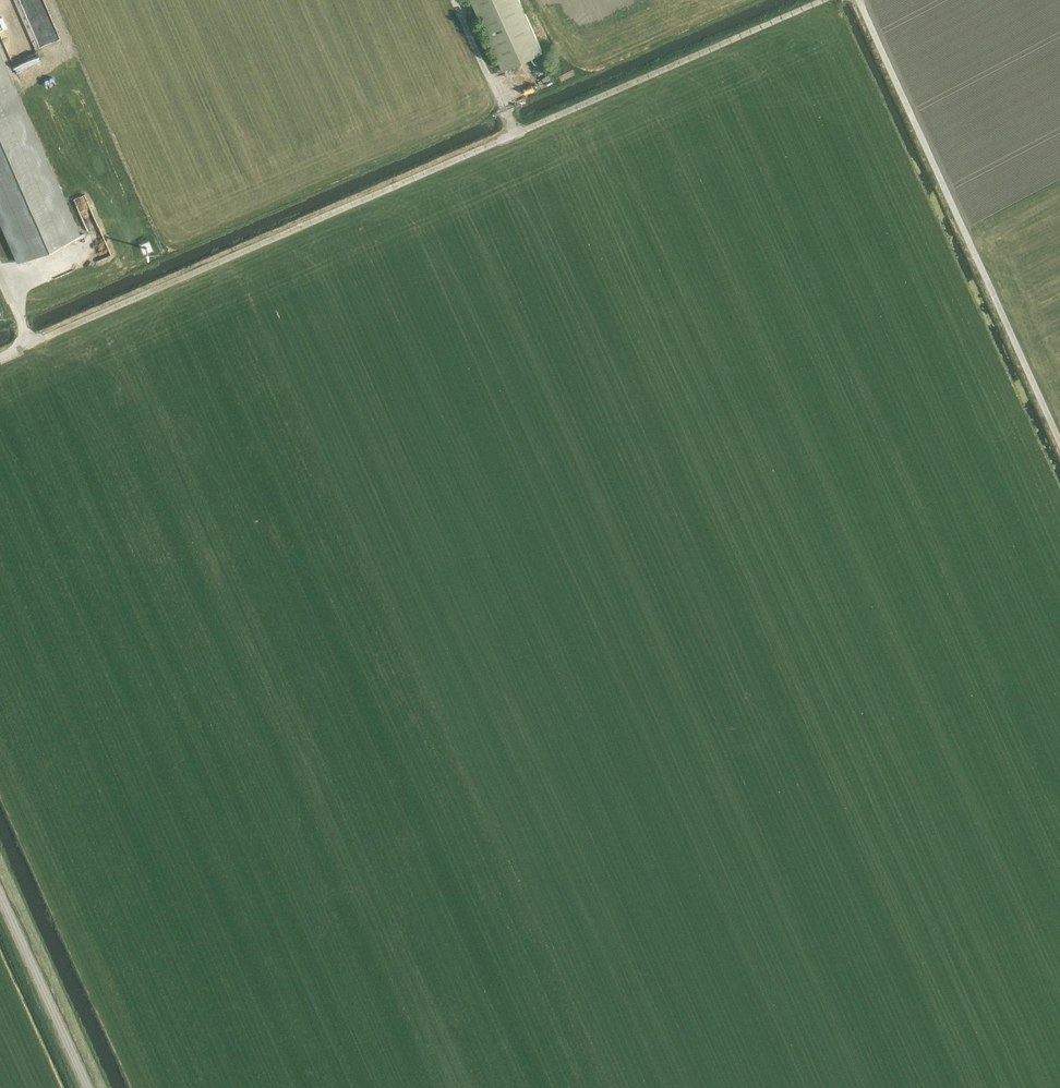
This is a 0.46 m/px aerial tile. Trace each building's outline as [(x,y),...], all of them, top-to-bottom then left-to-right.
[(1,32),(5,30),(3,25),(15,20),(18,27),(26,24),(17,0),(0,0),(0,28),(1,32)] [(529,21),(520,0),(472,0),(503,68),(543,50),(529,21)] [(15,92),(0,57),(0,98),(15,92)] [(80,235),(15,92),(0,98),(0,224),(17,263),(80,235)] [(87,193),(77,198),(82,210),(92,206),(87,193)]
